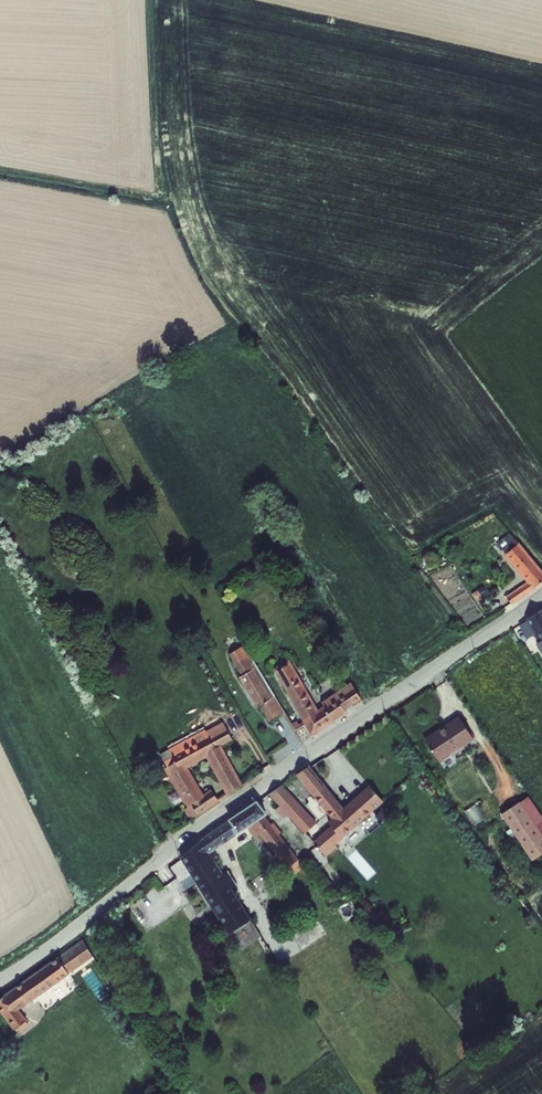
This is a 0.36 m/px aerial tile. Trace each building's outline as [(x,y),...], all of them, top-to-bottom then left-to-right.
[(541,581),(541,563),(514,530),(503,540),(535,576),(512,594),(516,599),(541,581)] [(422,557),(422,564),(425,566),(428,569),(435,568),(440,563),(439,559),(439,556),(434,551),(427,552),(424,554),(422,557)] [(532,615),(541,633),(541,609),(532,615)] [(266,699),(272,709),(287,699),(252,641),(237,650),(249,669),(245,672),(263,701),(266,699)] [(319,730),(353,707),(351,704),(340,689),(328,697),(331,703),(324,707),(296,661),(283,668),(319,730)] [(366,695),(368,693),(358,678),(355,680),(366,695)] [(355,680),(340,689),(351,704),(366,695),(355,680)] [(292,707),(287,699),(272,709),(276,716),(292,707)] [(476,736),(461,716),(448,725),(449,728),(442,733),(440,731),(428,740),(443,761),(454,753),(458,754),(465,748),(466,744),(476,736)] [(187,806),(193,819),(221,799),(215,787),(204,793),(188,763),(214,750),(235,788),(242,783),(245,779),(225,743),(238,736),(229,720),(219,726),(214,733),(212,728),(201,734),(204,739),(197,743),(194,736),(178,744),(181,750),(185,758),(170,765),(189,800),(193,797),(195,802),(187,806)] [(212,726),(194,736),(197,743),(204,739),(201,734),(212,728),(214,733),(219,726),(229,720),(213,727),(212,726)] [(167,758),(170,765),(185,758),(181,750),(167,758)] [(318,793),(337,813),(345,805),(311,767),(298,775),(316,795),(318,793)] [(294,809),(315,831),(324,822),(287,782),(275,790),(287,802),(283,805),(291,812),(294,809)] [(372,784),(347,807),(357,821),(378,801),(383,797),(372,784)] [(184,802),(187,806),(195,802),(193,797),(189,800),(184,802)] [(224,823),(207,835),(215,847),(216,846),(257,817),(289,858),(281,864),(283,867),(279,870),(282,874),(296,864),(301,871),(313,861),(306,851),(302,854),(284,830),(287,827),(280,817),(276,821),(260,799),(224,823)] [(536,861),(541,857),(541,829),(522,800),(503,812),(536,861)] [(378,801),(357,821),(380,848),(403,827),(378,801)] [(334,826),(342,835),(357,821),(347,807),(331,822),(334,826)] [(334,851),(354,873),(380,848),(357,821),(342,835),(346,839),(334,851)] [(330,846),(334,851),(346,839),(342,835),(334,826),(331,830),(338,838),(330,846)] [(322,837),(330,846),(338,838),(331,830),(322,837)] [(215,847),(207,835),(189,850),(242,930),(262,917),(239,882),(244,879),(235,865),(230,868),(216,846),(215,847)] [(266,954),(269,960),(279,953),(275,948),(280,944),(262,917),(242,930),(261,957),(266,954)] [(85,944),(62,961),(72,976),(75,980),(97,964),(85,944)] [(72,976),(62,961),(0,1004),(0,1009),(17,1033),(29,1025),(20,1012),(72,976)]
